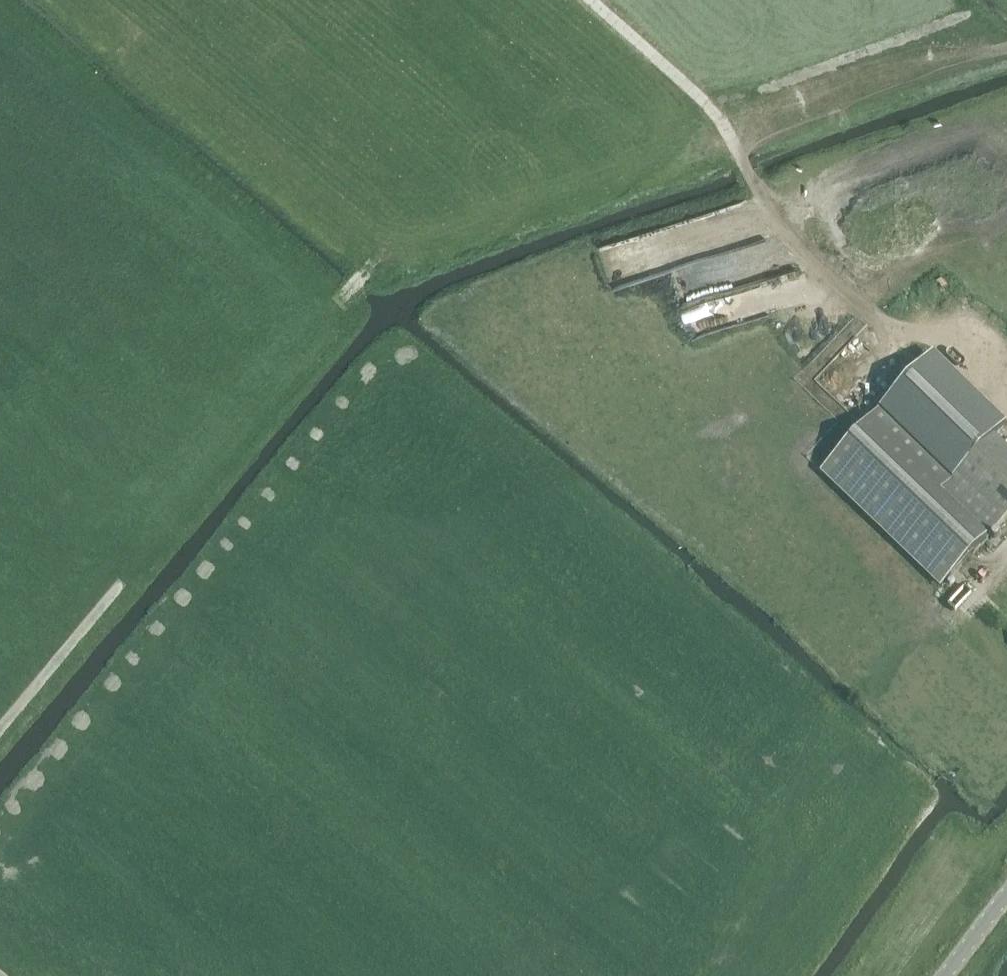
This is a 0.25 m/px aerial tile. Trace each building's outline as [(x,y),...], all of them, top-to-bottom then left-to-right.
[(669,271),(678,304),(752,284),(741,246),(755,242),(744,203),(601,242),(613,286),(669,271)] [(898,420),(886,408),(823,474),(940,586),(988,538),(1006,518),(1006,449),(994,436),(999,432),(940,376),(936,380),(898,420)]
